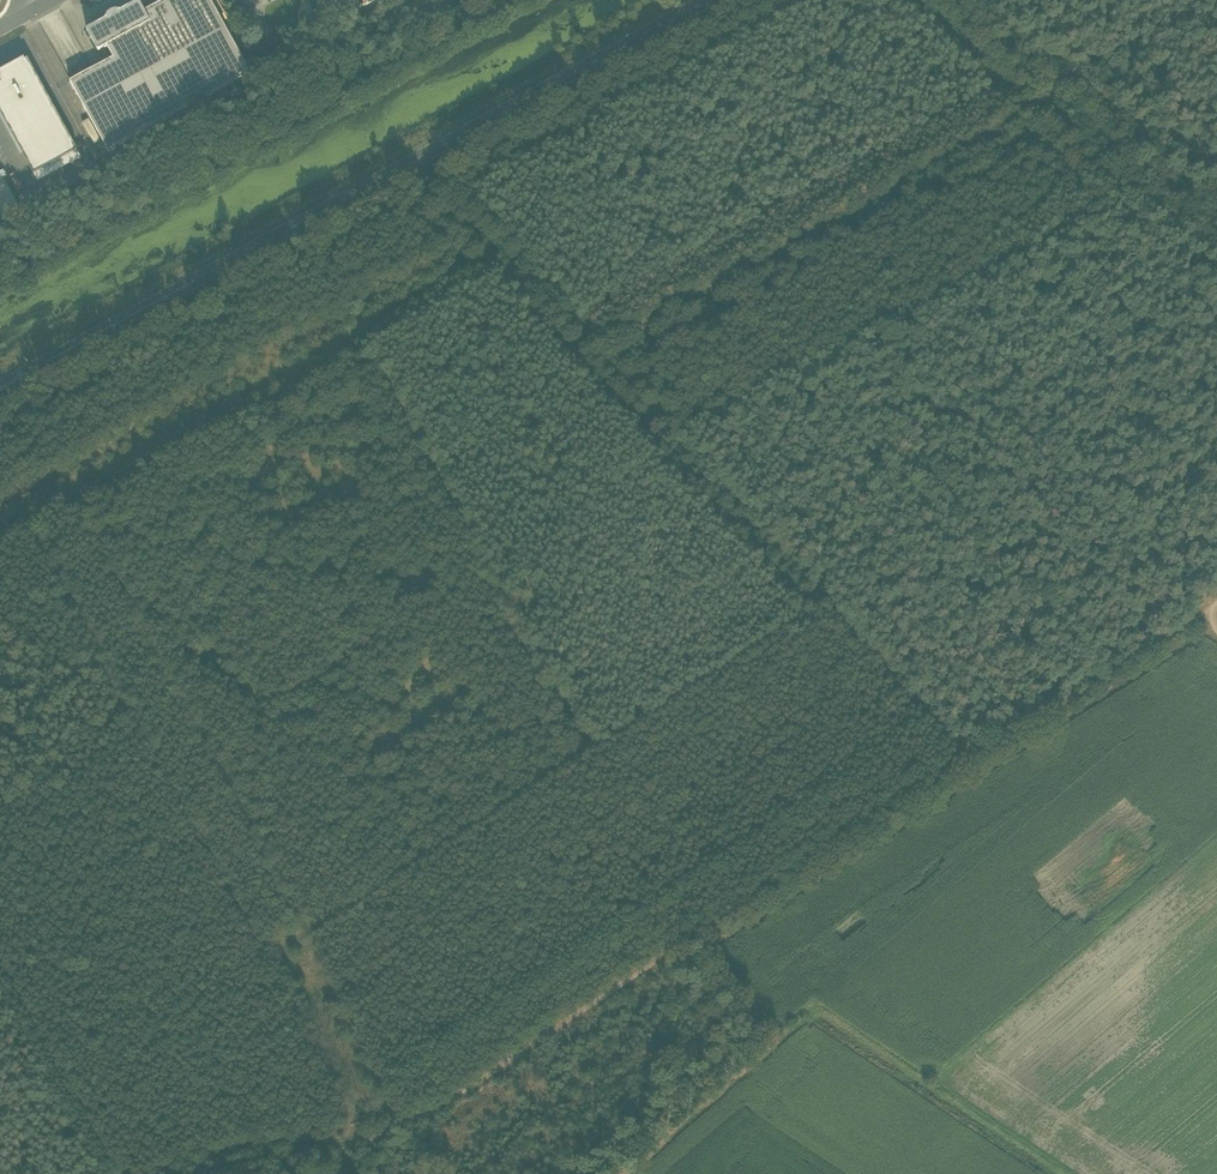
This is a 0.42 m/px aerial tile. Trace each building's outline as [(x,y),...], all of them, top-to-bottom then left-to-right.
[(140,1),(87,30),(98,51),(107,46),(114,58),(70,82),(109,152),(251,74),(210,0),(166,0),(145,11),(140,1)] [(237,2),(248,8),(260,2),(260,0),(237,0),(237,2)] [(276,45),(264,25),(260,24),(255,27),(254,31),(265,51),(270,52),(274,49),(276,45)] [(0,75),(0,80),(2,84),(0,85),(0,113),(34,175),(78,151),(28,59),(25,61),(24,59),(25,59),(25,58),(22,60),(2,71),(0,72),(0,73),(1,74),(0,75)]
